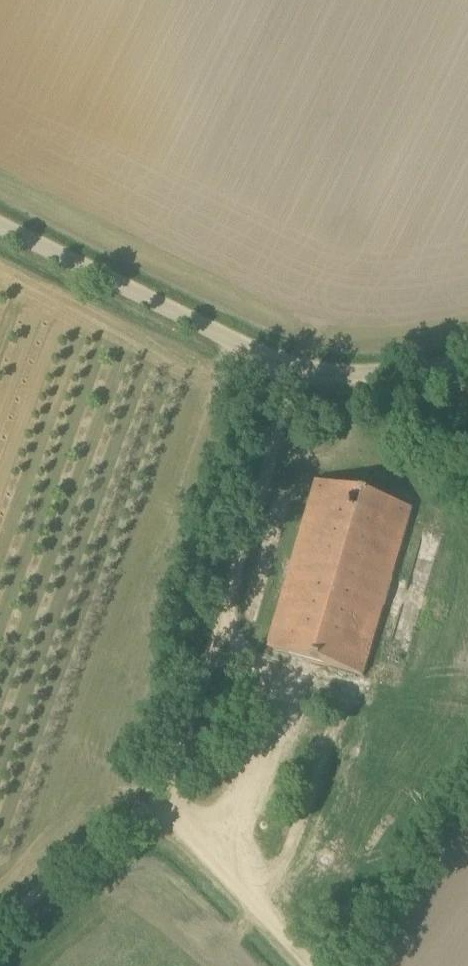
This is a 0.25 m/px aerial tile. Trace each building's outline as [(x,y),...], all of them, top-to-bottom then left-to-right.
[(317,482),(270,649),(364,676),(411,509),(317,482)] [(137,726),(132,737),(142,743),(147,732),(137,726)]
